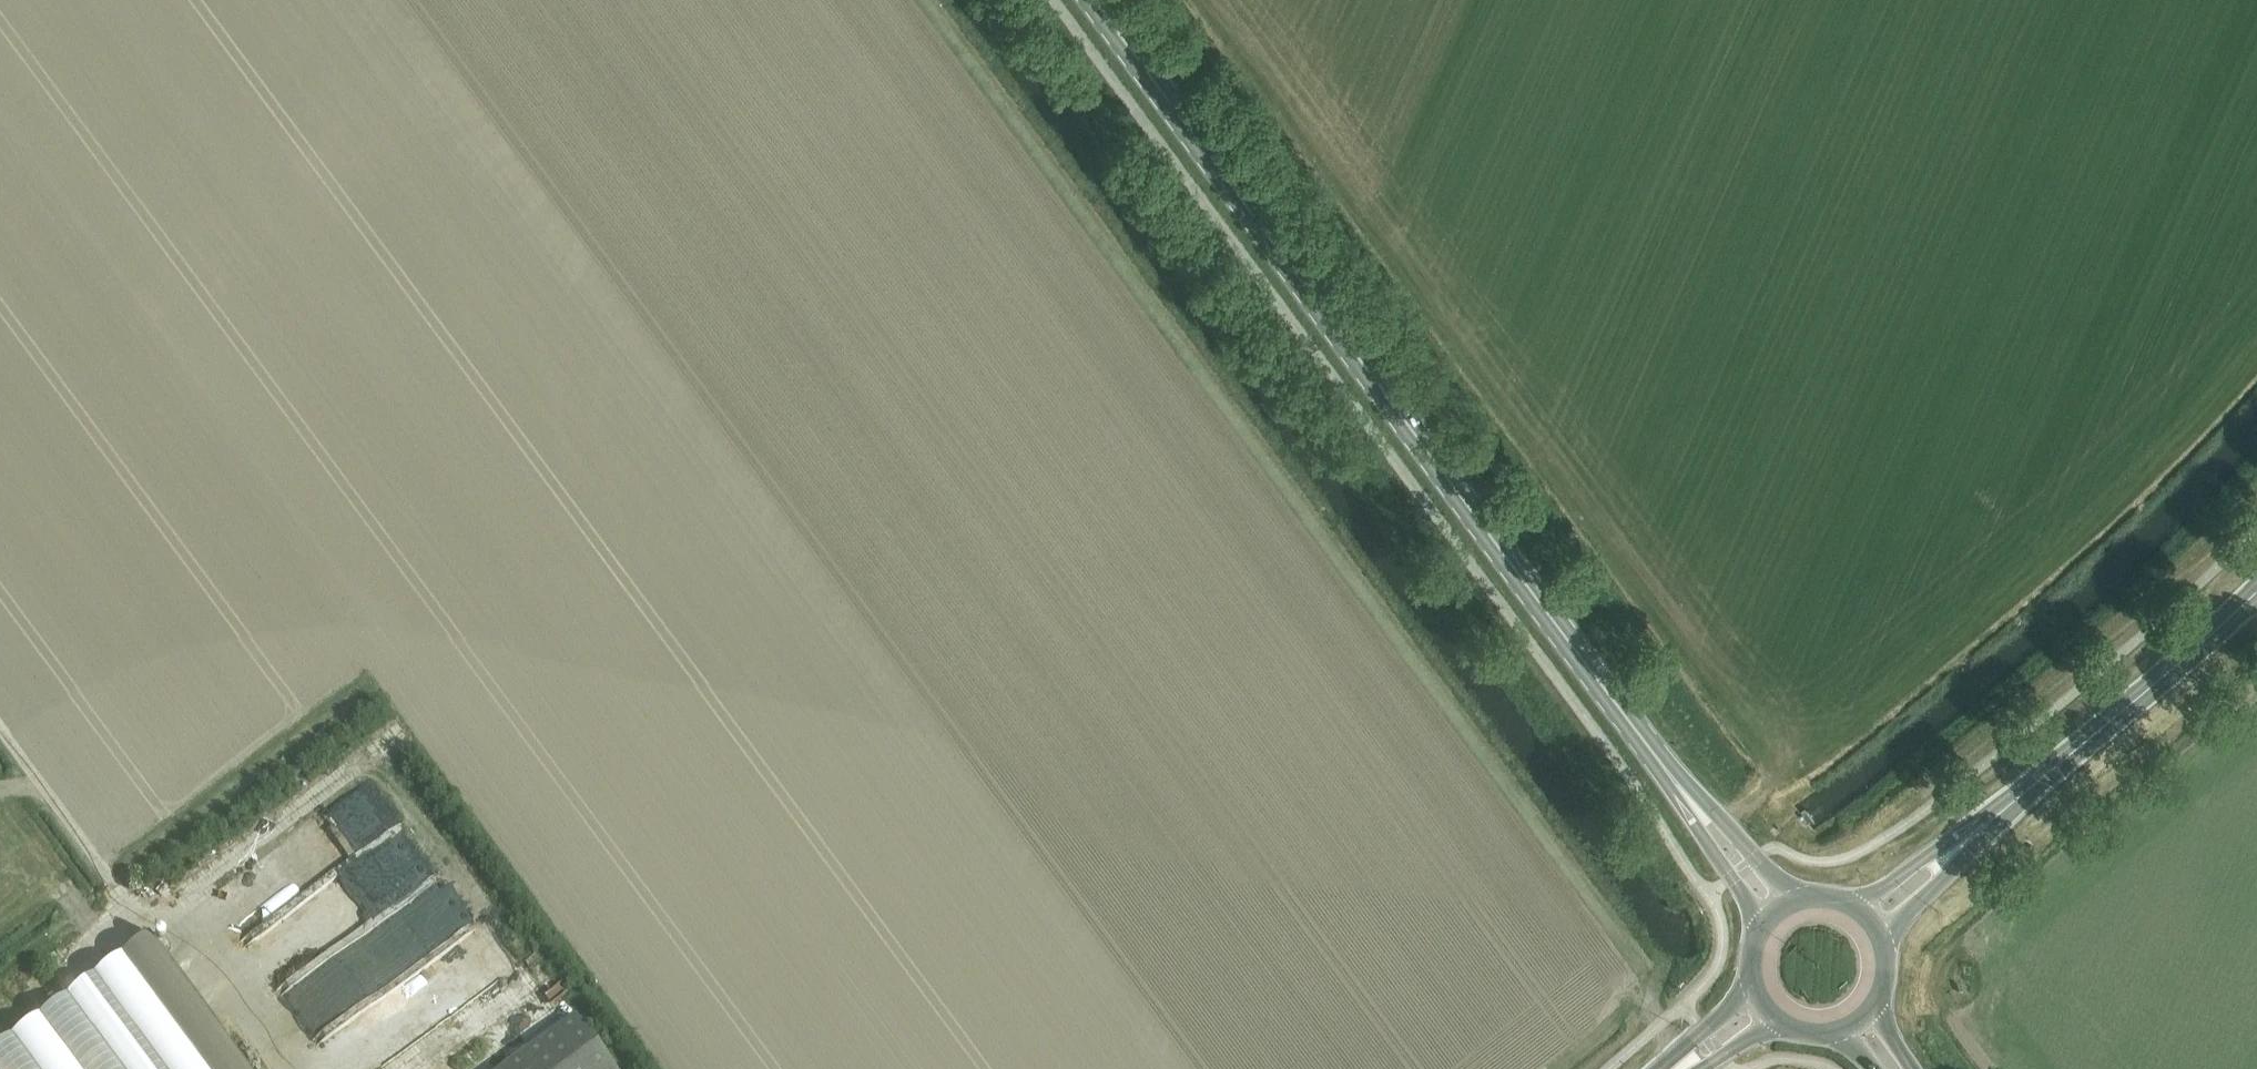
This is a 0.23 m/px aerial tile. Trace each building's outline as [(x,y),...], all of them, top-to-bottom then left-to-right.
[(151,940),(0,1052),(0,1068),(247,1068),(151,940)] [(502,1068),(614,1068),(575,1015),(502,1068)]
